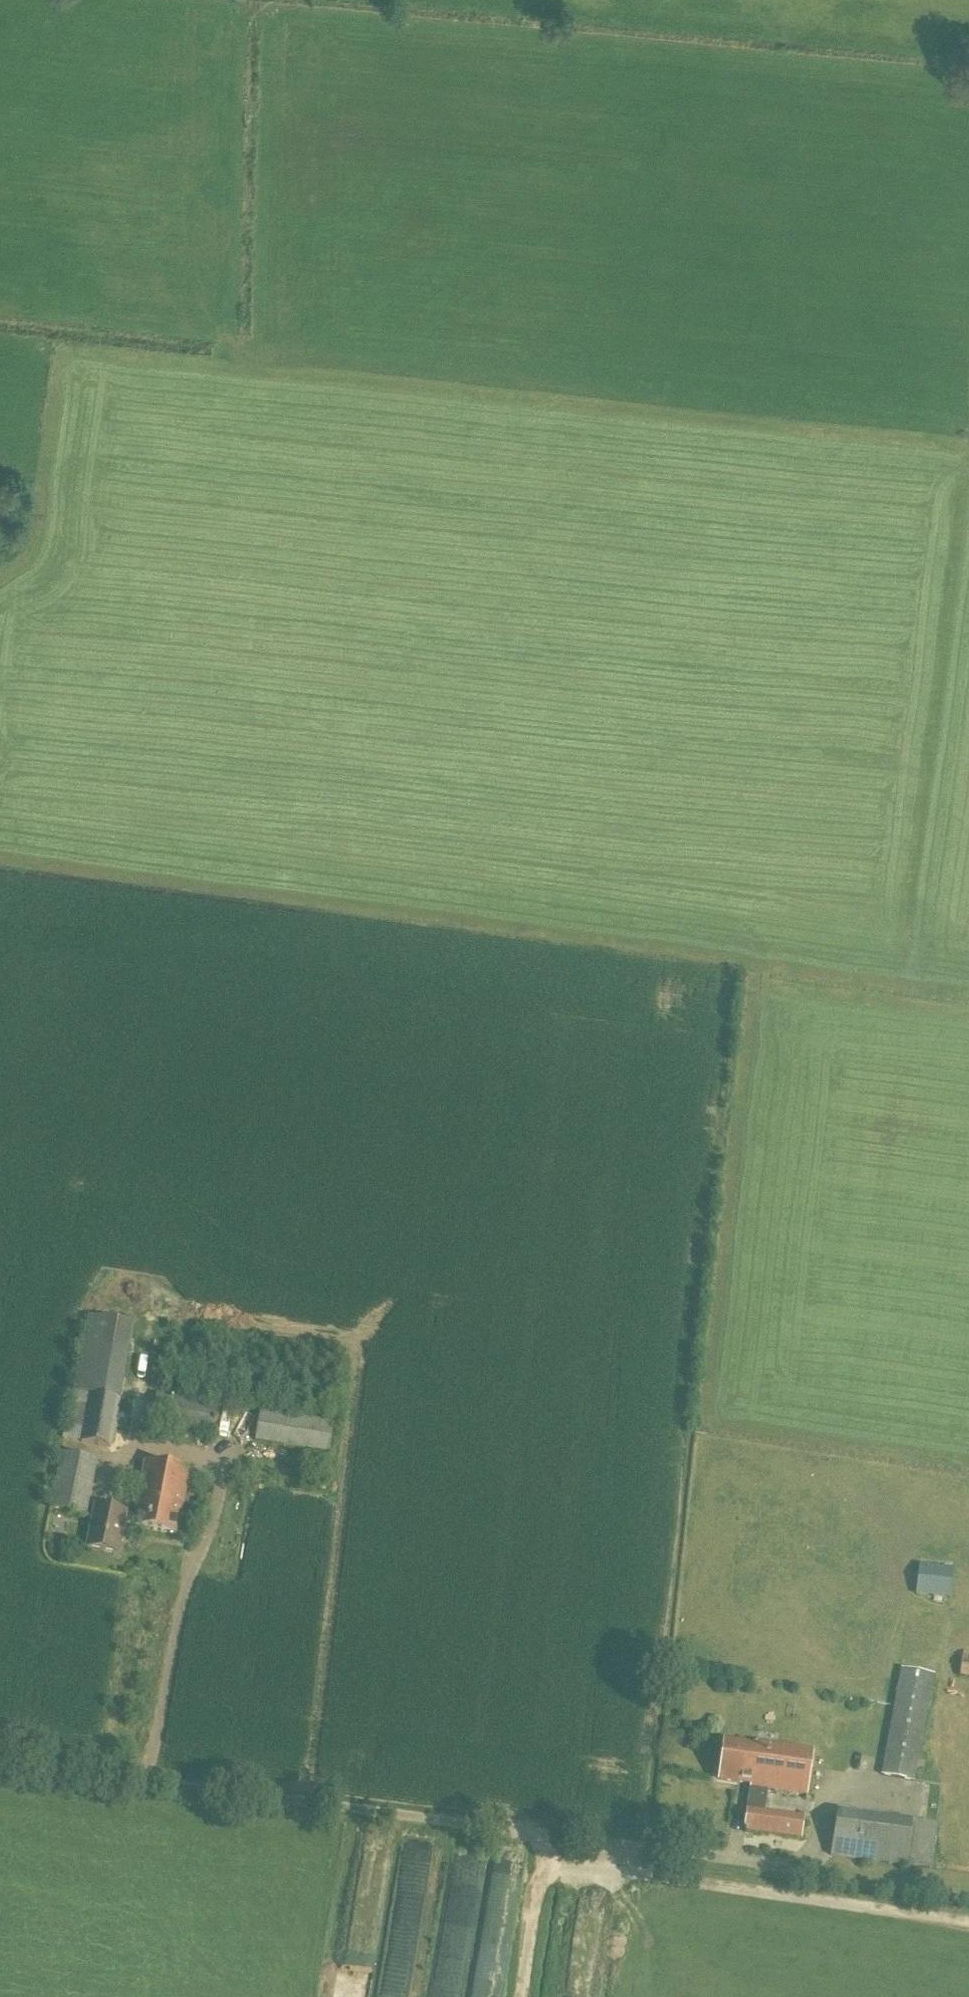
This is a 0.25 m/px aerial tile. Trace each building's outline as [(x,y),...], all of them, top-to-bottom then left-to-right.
[(121,1399),(134,1324),(87,1315),(74,1390),(71,1390),(63,1438),(80,1441),(80,1442),(112,1448),(121,1399)] [(214,1433),(216,1419),(218,1403),(193,1399),(157,1393),(152,1423),(170,1426),(214,1433)] [(329,1453),(334,1422),(260,1410),(255,1441),(329,1453)] [(87,1516),(98,1460),(61,1452),(57,1468),(49,1508),(87,1516)] [(178,1535),(191,1470),(145,1461),(134,1515),(127,1514),(127,1511),(95,1505),(86,1548),(119,1554),(124,1525),(132,1527),(132,1526),(178,1535)] [(951,1598),(954,1568),(919,1564),(916,1594),(951,1598)] [(963,1650),(959,1678),(968,1679),(968,1651),(963,1650)] [(915,1781),(936,1674),(901,1667),(881,1775),(915,1781)] [(756,1744),(724,1740),(719,1780),(750,1784),(750,1787),(743,1831),(801,1839),(805,1815),(765,1810),(768,1789),(807,1794),(813,1750),(756,1742),(756,1744)] [(946,1861),(947,1849),(935,1848),(938,1824),(913,1821),(913,1819),(837,1809),(831,1856),(907,1866),(932,1869),(933,1860),(946,1861)]
